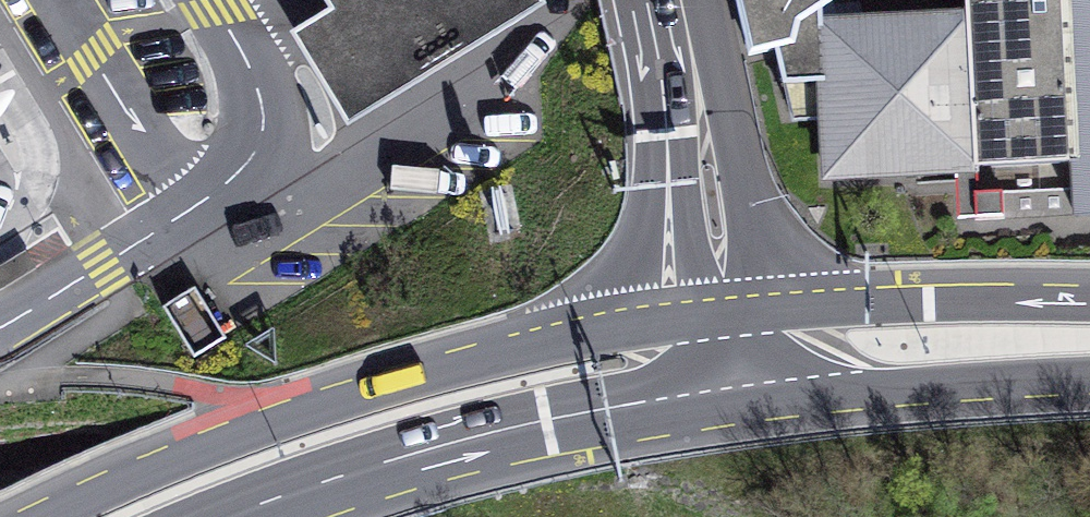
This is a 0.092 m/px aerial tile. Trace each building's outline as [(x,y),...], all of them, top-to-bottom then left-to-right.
[(333,13),(293,37),(346,126),(477,49),(543,10),(537,0),(325,0),(333,13)] [(749,64),(775,59),(795,52),(802,32),(823,20),(839,7),(837,0),(734,0),(749,64)] [(964,19),(973,174),(1071,169),(1062,0),(964,0),(964,19)] [(1089,126),(1089,0),(1078,0),(1089,126)] [(964,19),(823,27),(823,20),(802,32),(795,52),(775,59),(793,127),(819,125),(822,188),(973,179),(973,174),(964,19)]
